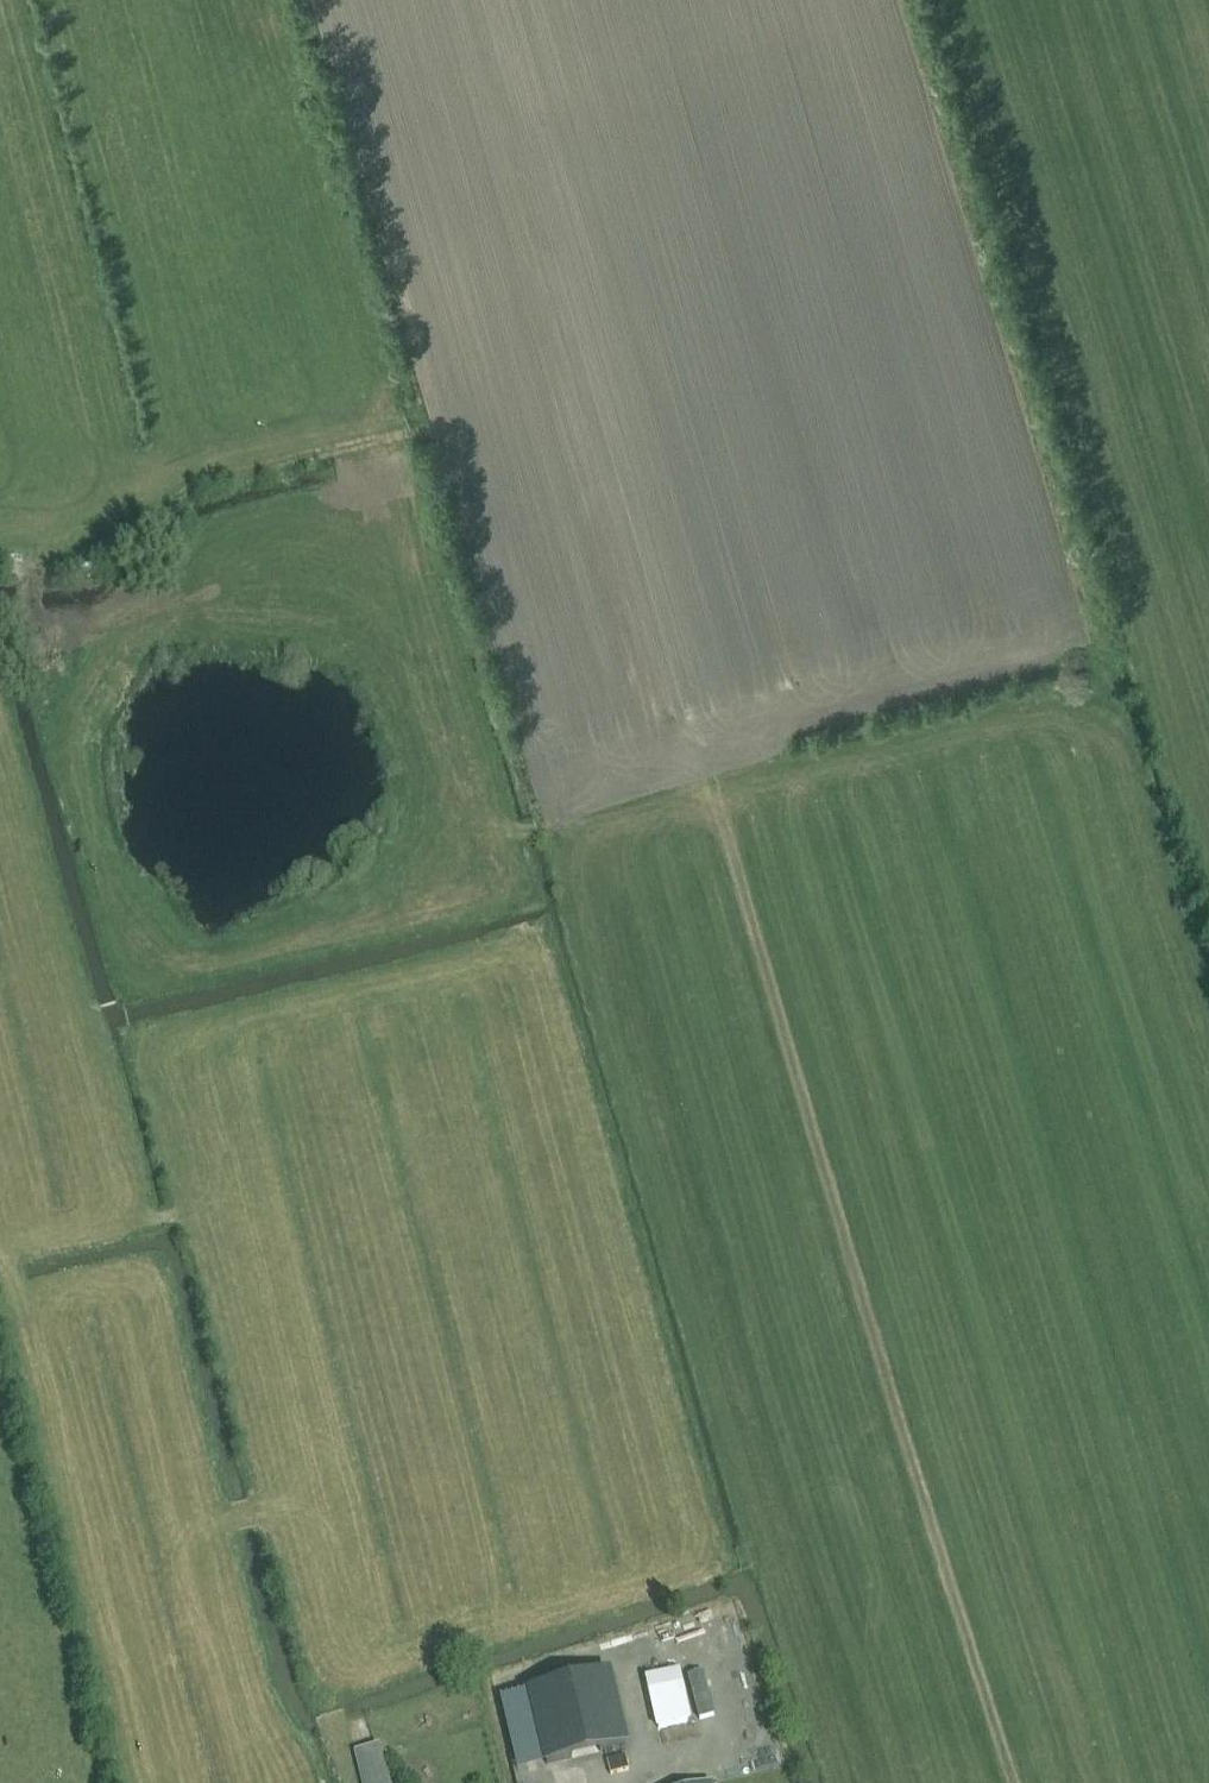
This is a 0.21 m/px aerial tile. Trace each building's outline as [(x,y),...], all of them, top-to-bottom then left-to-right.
[(715,1715),(704,1673),(695,1673),(687,1678),(698,1720),(715,1715)] [(586,1778),(565,1694),(506,1709),(525,1782),(565,1782),(586,1778)] [(394,1782),(393,1744),(364,1745),(366,1782),(376,1782),(394,1782)]
